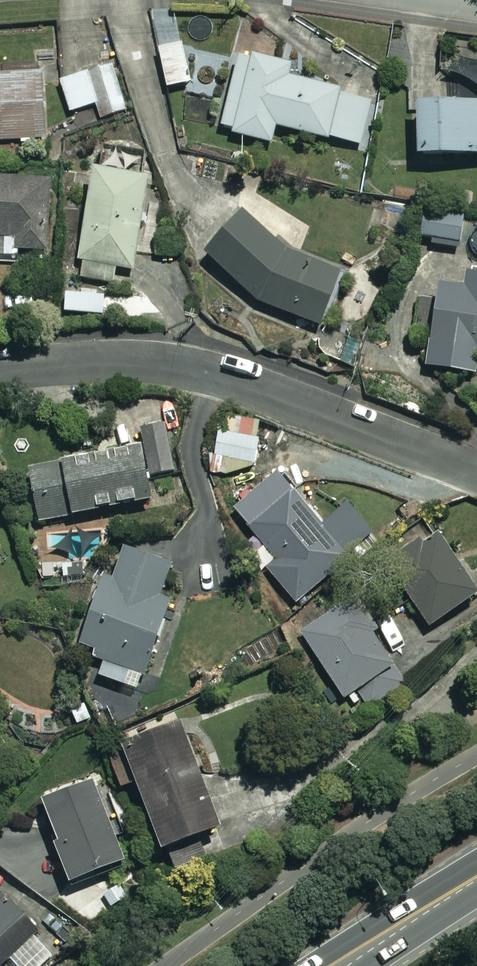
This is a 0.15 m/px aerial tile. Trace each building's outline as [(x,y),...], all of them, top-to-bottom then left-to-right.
[(189,85),(182,46),(159,50),(166,90),(189,85)] [(290,68),(238,56),(220,133),(270,145),(274,128),(360,148),(371,101),(287,81),(290,68)] [(127,111),(114,65),(61,80),(71,112),(97,104),(101,118),(127,111)] [(44,72),(0,74),(0,141),(48,138),(44,72)] [(414,110),(415,161),(476,159),(476,108),(414,110)] [(149,176),(97,168),(81,277),(115,282),(117,266),(135,268),(149,176)] [(51,174),(0,174),(0,261),(20,261),(20,249),(50,249),(51,174)] [(272,245),(239,217),(206,255),(253,301),(318,329),(339,279),(272,245)] [(465,276),(463,292),(435,289),(426,370),(472,375),(474,354),(476,355),(476,277),(465,276)] [(107,295),(67,292),(65,311),(106,314),(107,295)] [(177,472),(167,425),(142,430),(145,447),(31,470),(41,521),(153,498),(149,477),(177,472)] [(255,433),(218,438),(220,452),(211,453),(214,473),(260,467),(255,433)] [(319,526),(276,473),(229,511),(268,560),(258,568),(290,608),(349,561),(346,557),(370,537),(345,506),(319,526)] [(475,598),(436,536),(420,546),(417,541),(394,557),(397,561),(386,567),(425,630),(475,598)] [(184,561),(129,540),(114,579),(106,576),(81,643),(109,653),(101,675),(137,688),(184,561)] [(379,631),(356,596),(298,635),(340,700),(353,691),(365,709),(402,685),(370,637),(379,631)] [(180,718),(108,746),(126,793),(141,787),(164,847),(221,825),(180,718)] [(126,864),(94,782),(41,803),(73,885),(126,864)] [(10,958),(18,965),(44,965),(54,957),(34,936),(39,932),(7,897),(0,903),(0,965),(1,965),(10,958)]
